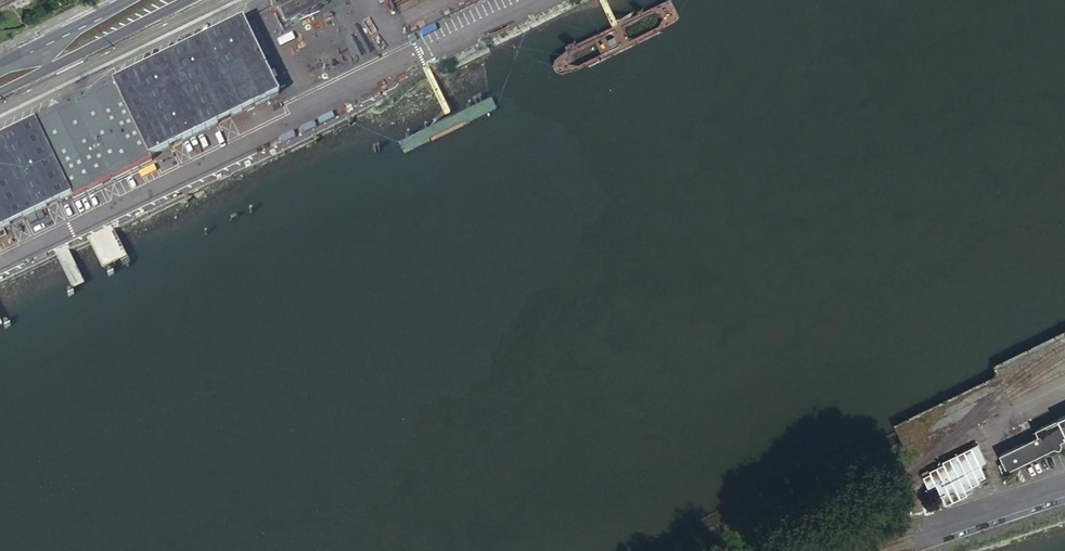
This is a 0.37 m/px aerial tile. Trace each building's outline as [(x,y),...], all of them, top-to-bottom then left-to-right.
[(285,23),(333,0),(282,0),(276,3),(285,23)] [(72,194),(73,198),(153,159),(151,156),(281,93),(245,18),(0,137),(0,229),(72,194)] [(1064,439),(1064,427),(1062,422),(1060,416),(1036,427),(1041,434),(1001,453),(1005,461),(1009,468),(1057,445),(1058,446),(1059,447),(1060,447),(1061,447),(1063,446),(1064,445),(1064,443),(1064,441),(1064,439)] [(931,472),(924,476),(930,487),(936,483),(947,504),(968,494),(966,488),(980,482),(979,479),(986,476),(973,448),(944,461),(945,463),(930,470),(931,472)] [(1003,471),(1009,468),(1005,461),(999,463),(1003,471)]
